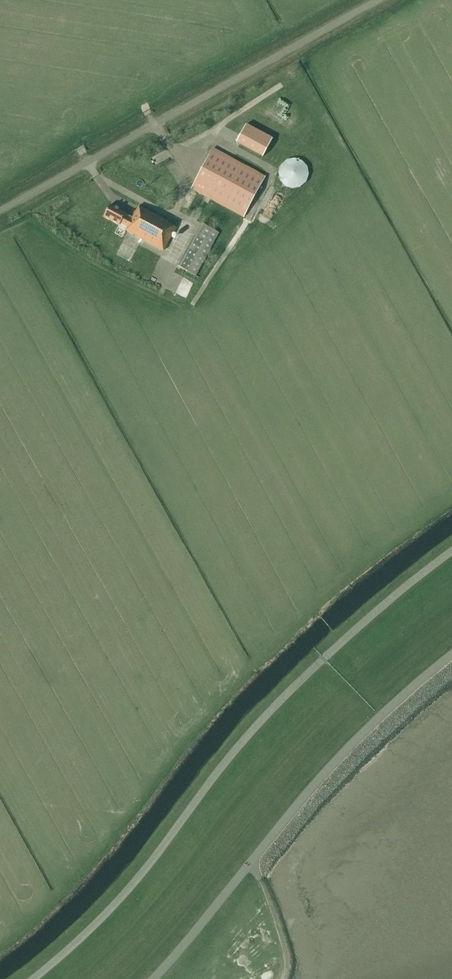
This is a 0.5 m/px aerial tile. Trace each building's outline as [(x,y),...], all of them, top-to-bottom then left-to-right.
[(246,124),(236,143),(262,156),(272,138),(246,124)] [(266,176),(221,152),(213,148),(191,189),(244,218),(266,176)] [(170,149),(153,157),(156,164),(173,155),(170,149)] [(306,182),(308,175),(307,167),(302,161),(295,159),(287,160),(281,165),(279,172),(280,180),(285,186),(293,189),(300,187),(306,182)] [(163,251),(176,228),(167,223),(168,222),(139,206),(131,220),(124,216),(126,214),(110,205),(103,217),(119,226),(120,224),(127,228),(126,231),(163,251)] [(201,223),(194,235),(177,266),(195,276),(219,232),(201,223)]
